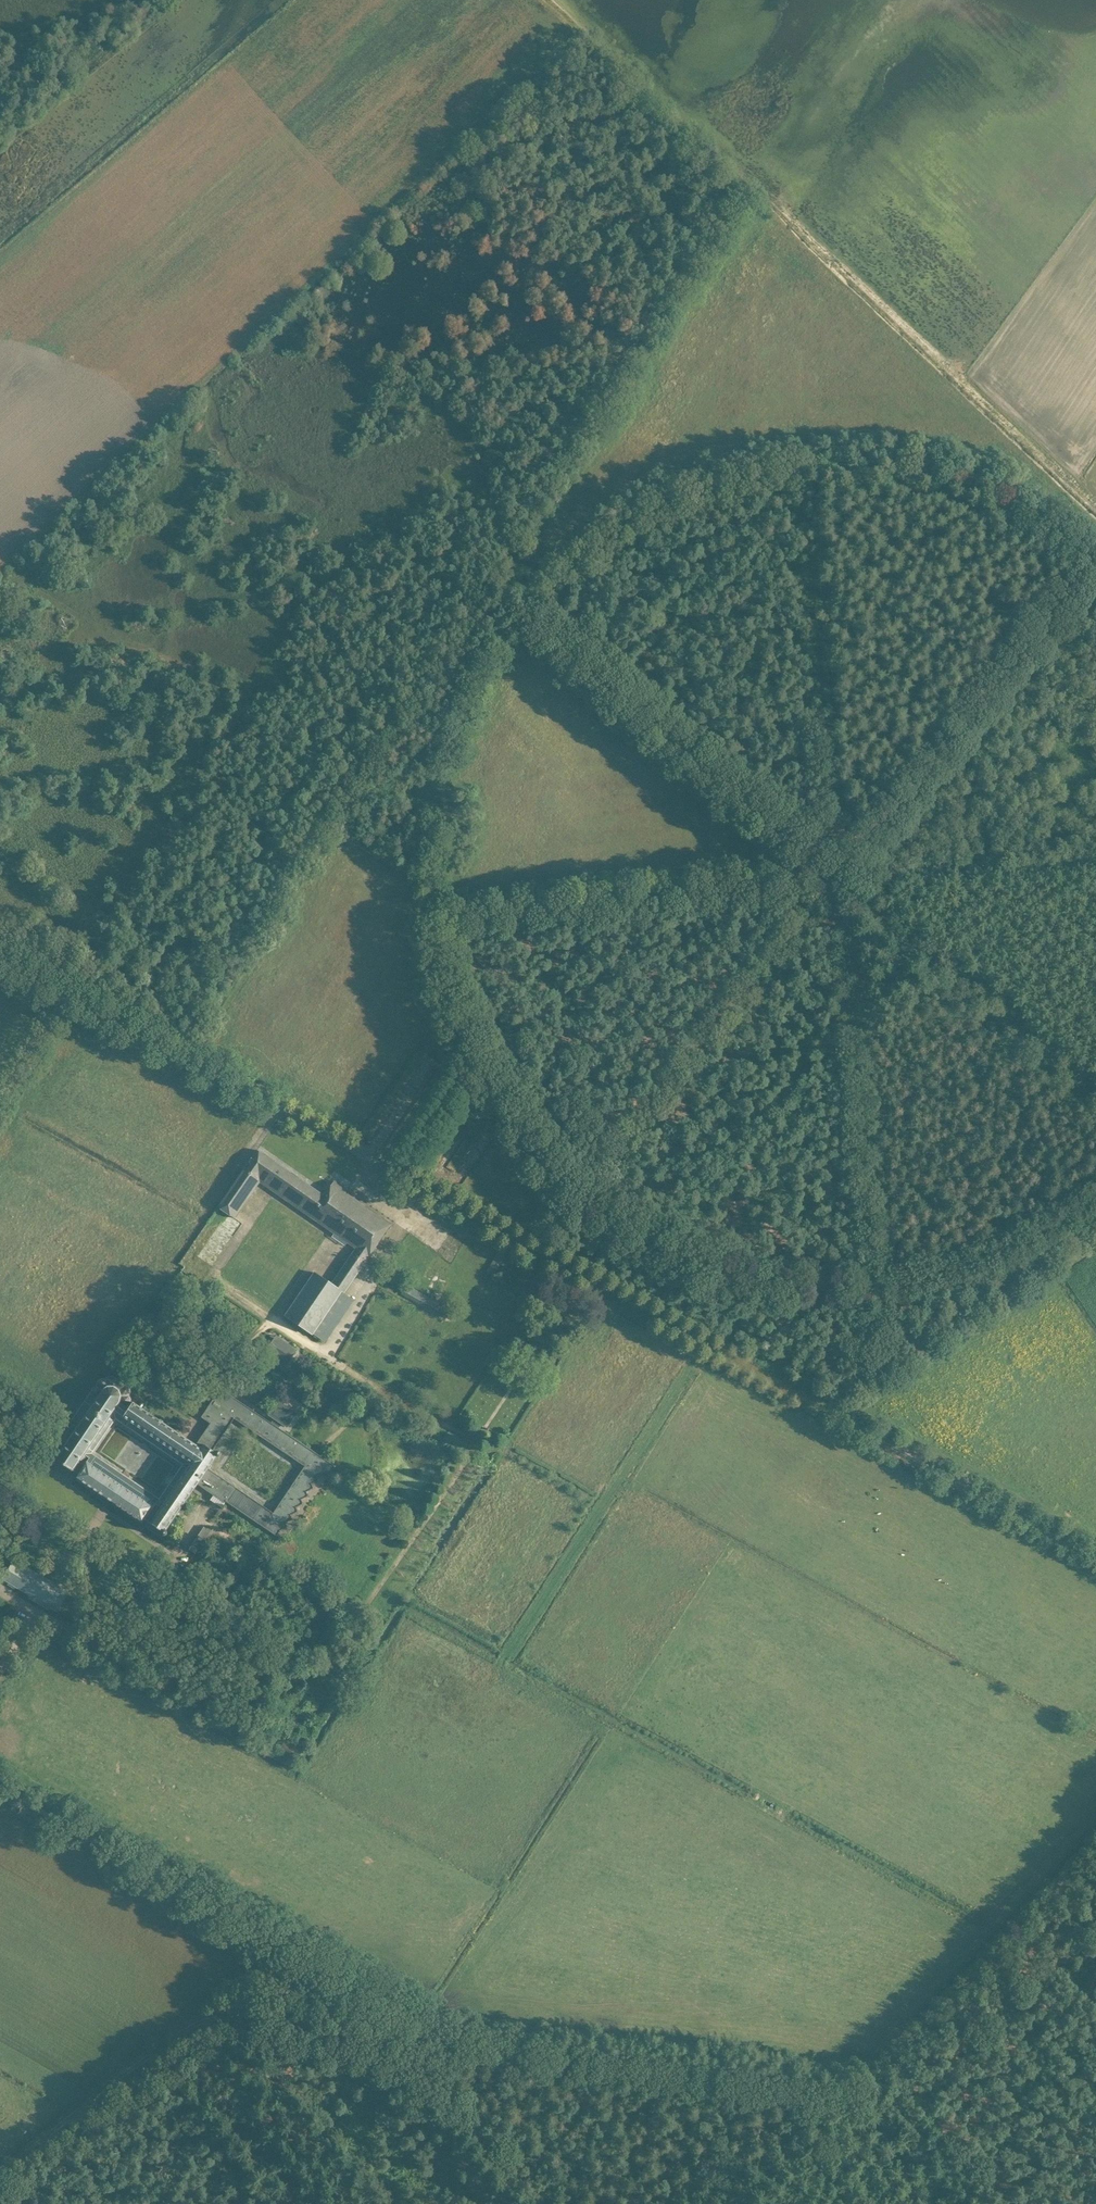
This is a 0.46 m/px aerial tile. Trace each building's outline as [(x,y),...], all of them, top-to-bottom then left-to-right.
[(231,1188),(218,1207),(235,1219),(260,1181),(355,1248),(369,1258),(385,1234),(391,1225),(345,1194),(348,1189),(334,1180),(324,1196),(257,1150),(243,1170),(243,1171),(231,1188)] [(315,1271),(285,1314),(313,1334),(342,1291),(345,1292),(369,1258),(355,1248),(332,1283),(315,1271)] [(445,1319),(451,1309),(406,1284),(400,1295),(445,1319)] [(265,1352),(286,1366),(297,1349),(276,1336),(265,1352)] [(160,1529),(159,1531),(159,1535),(162,1536),(165,1536),(167,1535),(167,1534),(168,1533),(167,1530),(199,1484),(214,1495),(210,1500),(222,1508),(226,1502),(277,1536),(281,1530),(288,1527),(286,1523),(294,1519),(291,1515),(299,1511),(296,1507),(304,1503),(301,1499),(309,1496),(307,1492),(314,1488),(312,1484),(320,1480),(317,1475),(325,1472),(330,1476),(336,1465),(280,1428),(282,1424),(288,1428),(298,1412),(279,1399),(268,1415),(273,1419),(271,1422),(220,1388),(202,1417),(211,1423),(196,1443),(133,1402),(132,1400),(130,1395),(132,1392),(130,1387),(126,1385),(126,1381),(121,1378),(117,1378),(114,1376),(109,1376),(106,1378),(101,1379),(98,1382),(96,1386),(95,1387),(48,1452),(79,1474),(77,1477),(142,1522),(145,1519),(160,1529)] [(189,1549),(195,1553),(210,1531),(204,1527),(189,1549)] [(16,1558),(3,1578),(32,1595),(31,1598),(49,1608),(50,1607),(58,1611),(70,1591),(16,1558)] [(286,1739),(279,1748),(290,1757),(297,1748),(286,1739)]
